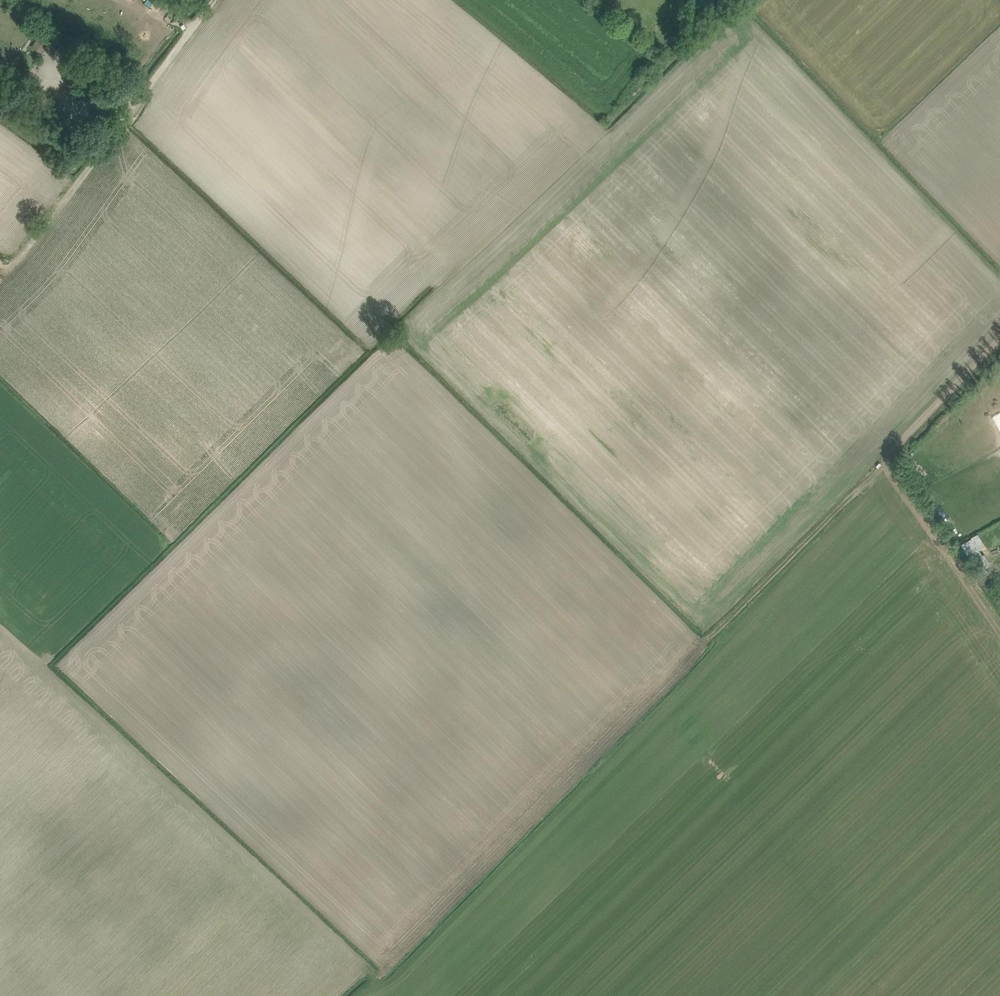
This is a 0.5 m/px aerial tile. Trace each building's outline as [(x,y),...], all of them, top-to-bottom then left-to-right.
[(36,38),(34,41),(45,48),(52,38),(39,30),(35,37),(36,38)] [(961,544),(982,575),(987,572),(985,569),(992,564),(984,553),(981,555),(978,549),(981,547),(974,537),(961,544)]
